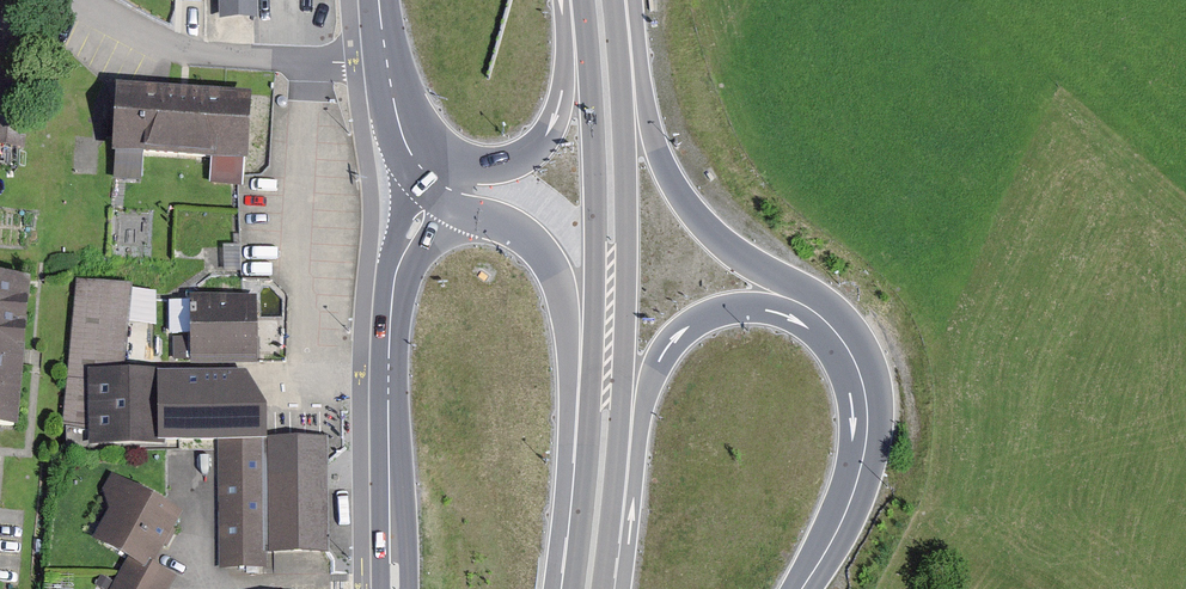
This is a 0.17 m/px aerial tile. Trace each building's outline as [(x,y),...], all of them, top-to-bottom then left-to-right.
[(0,27),(0,147),(23,149),(38,0),(3,0),(0,27)] [(252,0),(218,0),(218,17),(252,16),(252,0)] [(143,90),(115,88),(113,150),(210,155),(211,187),(245,189),(246,174),(246,166),(247,156),(252,95),(185,93),(143,90)] [(0,285),(0,432),(15,433),(23,355),(30,289),(0,285)] [(133,290),(77,285),(62,425),(95,428),(93,372),(125,371),(133,290)] [(259,301),(169,300),(169,340),(191,340),(191,361),(258,362),(259,301)] [(125,371),(93,372),(95,428),(96,450),(178,447),(176,382),(175,369),(125,371)] [(248,379),(176,382),(178,447),(221,443),(273,443),(271,410),(249,411),(248,379)] [(273,443),(221,443),(220,574),(272,574),(272,553),(330,553),(331,444),(299,443),(273,443)] [(181,518),(105,475),(97,488),(110,512),(93,544),(125,561),(153,568),(181,518)] [(125,561),(110,588),(172,588),(177,582),(153,568),(125,561)]
